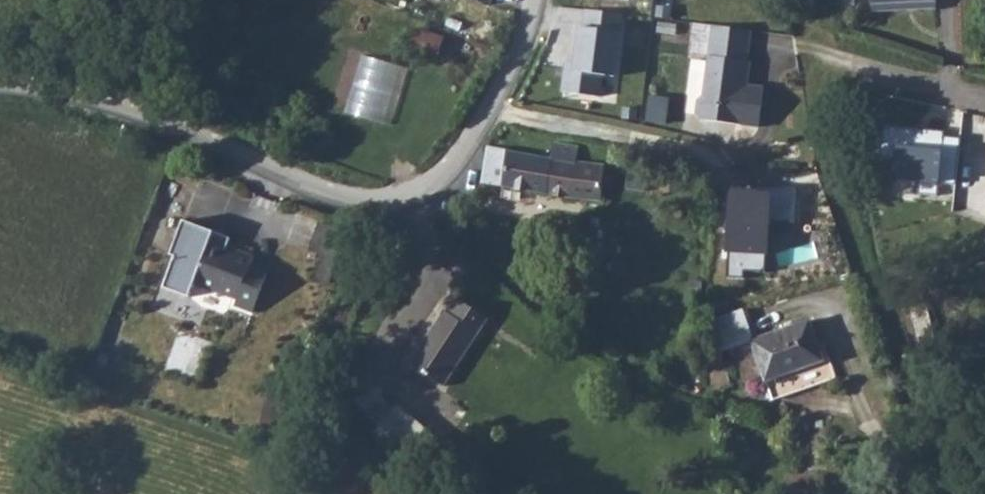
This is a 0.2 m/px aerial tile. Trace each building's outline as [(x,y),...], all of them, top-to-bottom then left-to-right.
[(937,10),(936,0),(872,0),(872,6),(918,4),(919,10),(937,10)] [(628,15),(587,10),(585,28),(579,28),(575,65),(566,64),(563,92),(605,97),(607,77),(620,79),(628,15)] [(692,53),(709,55),(713,26),(696,24),(692,53)] [(751,31),(713,26),(709,55),(704,95),(699,100),(697,115),(701,120),(759,128),(764,88),(747,86),(740,85),(741,75),(749,76),(751,62),(747,62),(751,31)] [(443,38),(415,30),(409,50),(437,59),(443,38)] [(364,55),(347,112),(393,126),(410,68),(364,55)] [(749,76),(741,75),(740,85),(747,86),(749,76)] [(945,132),(883,126),(880,158),(897,160),(895,180),(919,182),(918,195),(938,197),(940,184),(956,186),(961,139),(944,137),(945,132)] [(510,150),(488,146),(482,183),(602,201),(604,167),(576,163),(579,147),(554,142),(551,159),(510,152),(510,150)] [(770,191),(727,184),(723,277),(743,279),(740,267),(763,268),(770,191)] [(593,226),(581,224),(578,253),(597,255),(600,220),(593,219),(593,226)] [(235,305),(254,312),(268,273),(251,267),(254,258),(237,251),(235,255),(227,252),(231,239),(209,231),(184,221),(171,256),(176,257),(164,288),(190,298),(195,284),(207,288),(237,299),(235,305)] [(409,363),(444,386),(489,319),(457,298),(447,312),(444,310),(409,363)] [(926,306),(912,310),(921,345),(934,342),(926,306)] [(764,375),(773,401),(837,378),(830,357),(824,359),(810,321),(731,348),(734,357),(737,356),(745,382),(764,375)] [(369,417),(381,427),(395,409),(383,400),(369,417)] [(376,432),(422,470),(444,444),(398,405),(395,409),(381,427),(376,432)]
